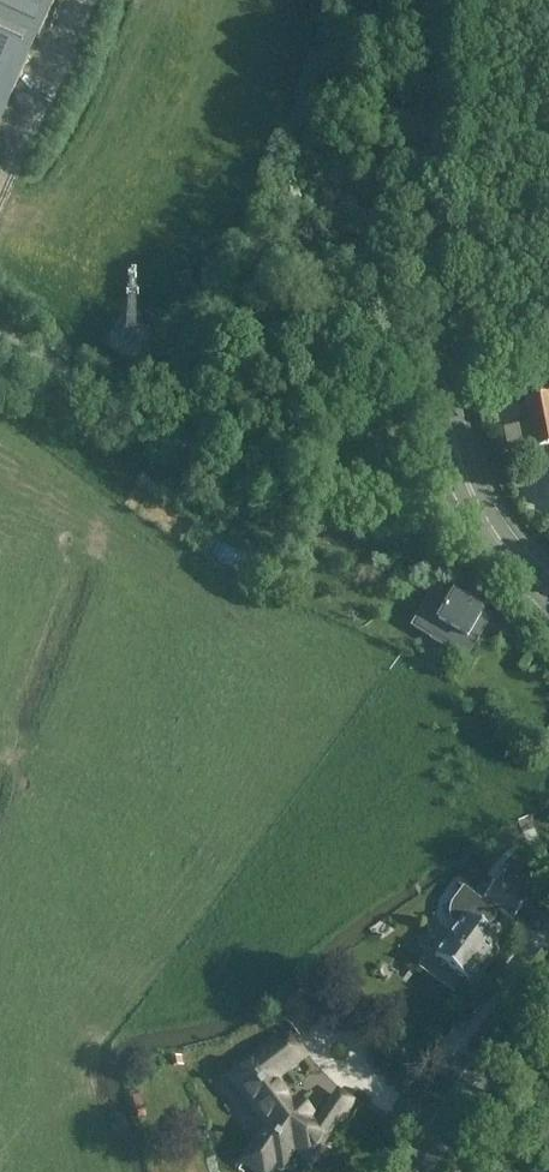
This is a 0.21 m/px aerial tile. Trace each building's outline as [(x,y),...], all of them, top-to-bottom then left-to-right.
[(53,0),(0,0),(0,117),(53,0)] [(523,404),(533,451),(548,448),(548,399),(523,404)] [(453,597),(453,598),(441,591),(426,616),(436,622),(435,624),(468,643),(478,627),(481,629),(488,618),(485,615),(486,614),(484,613),(494,595),(468,580),(456,598),(453,597)] [(435,957),(469,982),(498,942),(482,930),(497,911),(512,922),(528,901),(524,899),(533,887),(508,868),(484,900),(485,901),(484,903),(465,889),(455,903),(453,906),(452,909),(452,914),(453,918),(455,922),(458,926),(435,957)] [(307,1023),(288,1005),(277,1016),(296,1034),(307,1023)] [(354,1109),(338,1095),(314,1131),(308,1125),(270,1075),(300,1053),(285,1034),(256,1056),(254,1054),(241,1064),(256,1086),(244,1095),(273,1134),(262,1150),(255,1144),(244,1160),(260,1171),(264,1171),(274,1158),(280,1164),(292,1148),(309,1162),(325,1139),(330,1143),(354,1109)]
